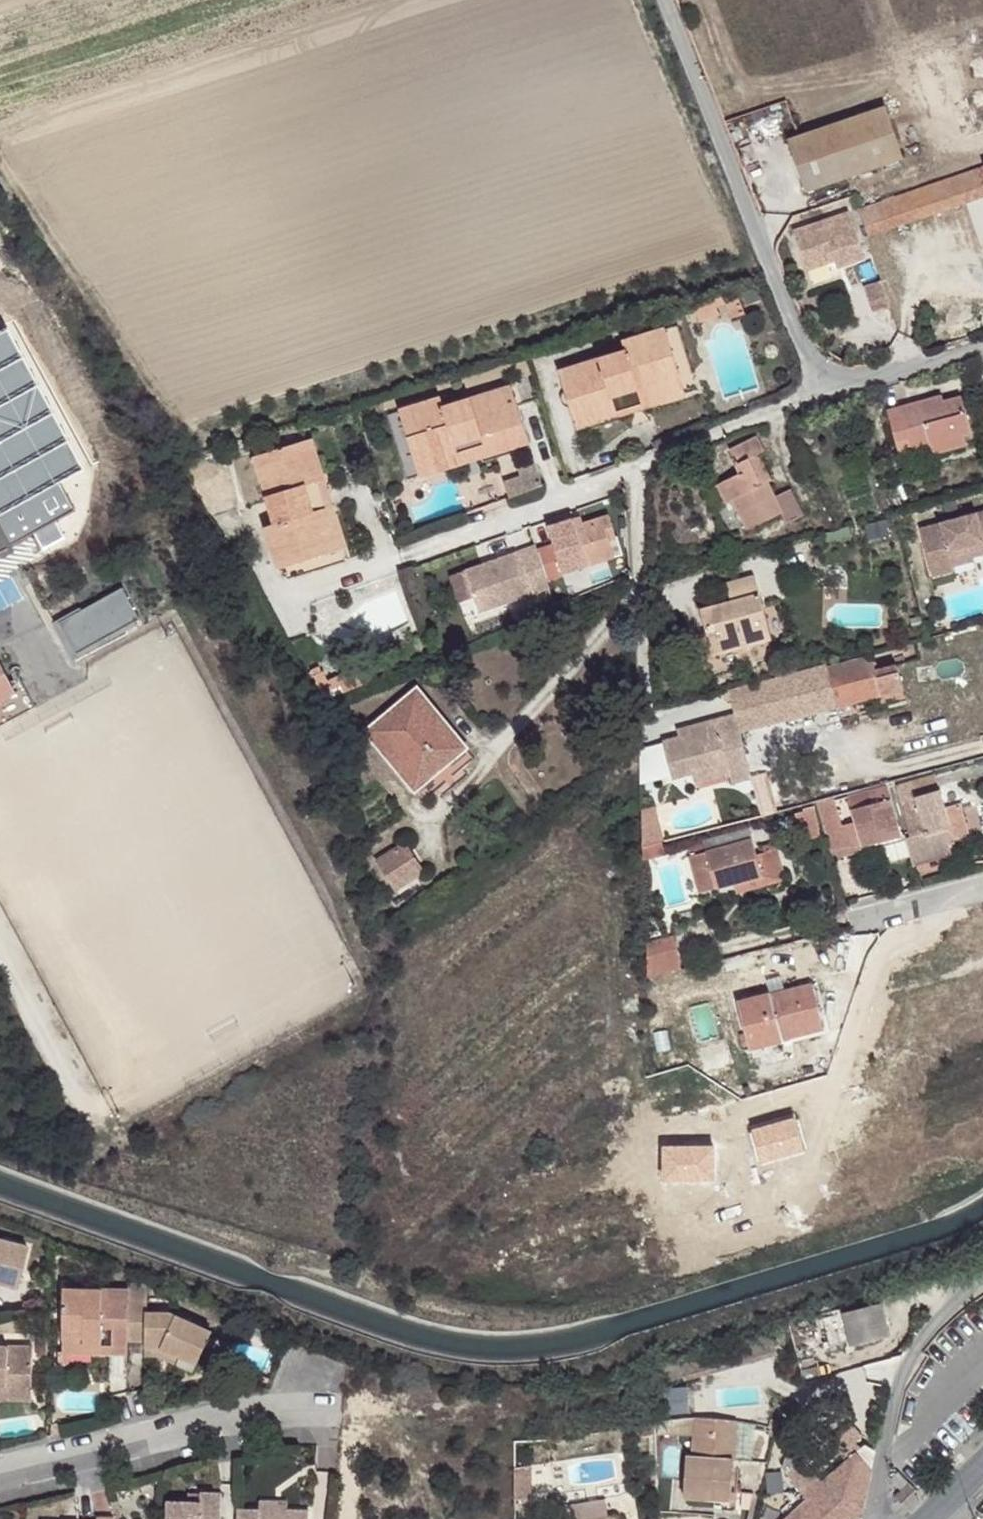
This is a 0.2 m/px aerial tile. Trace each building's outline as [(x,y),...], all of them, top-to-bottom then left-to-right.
[(886,107),(790,139),(807,191),(903,158),(886,107)] [(957,177),(966,204),(982,198),(982,168),(957,177)] [(957,177),(872,206),(881,233),(966,204),(957,177)] [(872,206),(860,210),(869,237),(881,233),(872,206)] [(850,213),(795,232),(808,271),(836,261),(838,268),(866,258),(850,213)] [(881,280),(865,286),(874,311),(890,306),(881,280)] [(734,296),(707,306),(713,318),(730,312),(732,319),(741,316),(734,296)] [(560,371),(577,427),(629,411),(625,396),(639,392),(640,397),(662,389),(659,378),(679,372),(665,329),(623,342),(626,351),(560,371)] [(662,389),(665,399),(685,394),(679,372),(659,378),(662,389)] [(400,410),(413,453),(433,446),(437,459),(465,450),(462,442),(470,440),(476,457),(529,441),(512,386),(444,407),(441,397),(400,410)] [(625,396),(629,411),(665,399),(662,389),(640,397),(639,392),(625,396)] [(962,435),(971,433),(961,397),(943,402),(941,396),(887,411),(899,452),(932,444),(934,454),(965,445),(962,435)] [(733,500),(748,529),(782,513),(787,524),(803,516),(789,490),(775,497),(767,482),(760,486),(747,459),(758,454),(765,451),(757,437),(730,451),(741,473),(718,485),(727,503),(733,500)] [(267,525),(280,567),(322,554),(316,535),(329,530),(318,493),(327,490),(311,438),(256,455),(276,522),(267,525)] [(465,450),(437,459),(440,469),(476,457),(470,440),(462,442),(465,450)] [(413,453),(420,475),(440,469),(437,459),(433,446),(413,453)] [(758,454),(747,459),(760,486),(767,482),(771,480),(758,454)] [(536,463),(519,468),(522,477),(504,482),(509,495),(543,485),(536,463)] [(318,493),(329,530),(338,527),(327,490),(318,493)] [(933,577),(955,570),(950,551),(969,545),(982,542),(982,512),(920,529),(933,577)] [(557,542),(552,544),(562,573),(608,559),(602,542),(610,539),(616,537),(610,515),(583,524),(576,526),(574,519),(552,526),(557,542)] [(581,517),(574,519),(576,526),(583,524),(581,517)] [(887,521),(866,527),(870,543),(891,537),(887,521)] [(552,526),(547,527),(552,544),(557,542),(552,526)] [(322,554),(345,547),(338,527),(329,530),(316,535),(322,554)] [(32,529),(3,545),(4,547),(2,548),(14,570),(45,553),(32,529)] [(608,559),(615,556),(610,539),(602,542),(608,559)] [(969,545),(972,557),(982,555),(982,542),(969,545)] [(535,545),(464,570),(479,612),(549,587),(535,545)] [(707,630),(713,653),(754,643),(772,639),(754,576),(726,584),(731,601),(702,609),(707,630)] [(903,631),(901,623),(892,624),(893,632),(903,631)] [(707,630),(695,634),(701,657),(713,653),(707,630)] [(754,643),(713,653),(701,657),(704,669),(758,655),(754,643)] [(829,673),(838,708),(881,696),(882,704),(905,698),(897,666),(876,671),(871,655),(827,667),(826,663),(818,666),(818,667),(820,676),(829,673)] [(32,706),(16,676),(8,681),(0,667),(0,725),(32,706)] [(818,667),(783,676),(785,685),(820,676),(818,667)] [(755,713),(756,714),(790,704),(785,685),(783,676),(782,675),(748,685),(752,699),(755,713)] [(366,731),(415,790),(466,747),(417,689),(366,731)] [(750,775),(733,712),(685,726),(687,732),(676,735),(660,739),(671,775),(691,770),(726,762),(729,773),(732,780),(750,775)] [(676,735),(687,732),(685,726),(674,729),(676,735)] [(726,762),(691,770),(694,781),(729,773),(726,762)] [(834,828),(841,851),(901,837),(886,786),(847,797),(855,823),(834,828)] [(906,838),(913,866),(952,855),(947,839),(953,838),(947,814),(940,789),(900,801),(910,837),(906,838)] [(820,802),(825,822),(837,819),(833,799),(820,802)] [(803,808),(806,819),(816,816),(813,805),(803,808)] [(970,833),(963,809),(947,814),(953,838),(970,833)] [(706,852),(715,887),(734,882),(762,874),(756,853),(749,828),(732,832),(733,837),(726,839),(725,834),(714,837),(703,840),(704,843),(706,852)] [(660,841),(641,846),(642,859),(663,853),(660,841)] [(378,861),(396,889),(423,871),(404,843),(378,861)] [(704,843),(686,847),(689,857),(706,852),(704,843)] [(905,844),(883,848),(886,864),(907,860),(905,844)] [(776,848),(756,853),(762,874),(764,884),(784,879),(776,848)] [(706,852),(689,857),(698,891),(715,887),(706,852)] [(734,882),(737,892),(764,884),(762,874),(734,882)] [(671,937),(645,945),(646,977),(677,969),(671,937)] [(737,1001),(750,1049),(782,1041),(780,1031),(822,1020),(812,983),(769,994),(769,993),(737,1001)] [(780,1031),(782,1041),(824,1029),(822,1020),(780,1031)] [(1,1277),(19,1282),(27,1248),(0,1241),(0,1283),(1,1277)] [(651,1248),(651,1262),(663,1262),(663,1247),(651,1248)] [(17,1288),(19,1282),(1,1277),(0,1283),(0,1284),(17,1288)] [(65,1289),(64,1337),(85,1338),(85,1345),(102,1346),(102,1345),(102,1327),(113,1327),(112,1345),(129,1345),(129,1340),(130,1301),(130,1290),(65,1289)] [(130,1301),(129,1340),(146,1341),(146,1349),(164,1349),(179,1356),(197,1364),(213,1331),(172,1312),(147,1312),(147,1302),(130,1301)] [(850,1342),(850,1344),(890,1334),(881,1302),(842,1312),(846,1326),(850,1342)] [(842,1312),(823,1317),(826,1331),(846,1326),(842,1312)] [(846,1326),(826,1331),(829,1348),(850,1342),(846,1326)] [(49,1337),(39,1337),(38,1357),(48,1357),(49,1337)] [(64,1337),(63,1354),(128,1355),(129,1345),(112,1345),(102,1345),(102,1346),(85,1345),(85,1338),(64,1337)] [(0,1347),(0,1387),(32,1388),(33,1348),(0,1347)] [(164,1349),(146,1349),(145,1357),(158,1356),(174,1365),(179,1356),(164,1349)] [(0,1387),(0,1399),(32,1400),(32,1388),(0,1387)] [(697,1417),(656,1421),(656,1432),(696,1434),(697,1417)] [(737,1420),(697,1417),(696,1434),(694,1448),(694,1456),(687,1456),(683,1498),(713,1500),(730,1502),(734,1460),(735,1451),(737,1420)] [(807,1499),(826,1518),(854,1518),(860,1514),(863,1507),(872,1468),(856,1452),(860,1449),(855,1442),(843,1453),(848,1459),(825,1479),(806,1459),(787,1476),(800,1490),(807,1499)] [(860,1449),(856,1452),(872,1468),(876,1450),(866,1444),(860,1449)] [(533,1466),(513,1466),(513,1498),(534,1497),(533,1466)] [(890,1479),(901,1490),(908,1482),(898,1471),(890,1479)] [(909,1483),(895,1496),(901,1504),(916,1490),(909,1483)] [(168,1500),(167,1518),(221,1518),(222,1492),(200,1492),(200,1501),(168,1500)] [(807,1499),(785,1518),(826,1518),(807,1499)] [(730,1502),(713,1500),(712,1510),(734,1511),(735,1502),(730,1502)] [(287,1503),(259,1502),(259,1511),(287,1511),(287,1503)] [(237,1510),(237,1518),(308,1518),(308,1511),(287,1511),(259,1511),(237,1510)]
